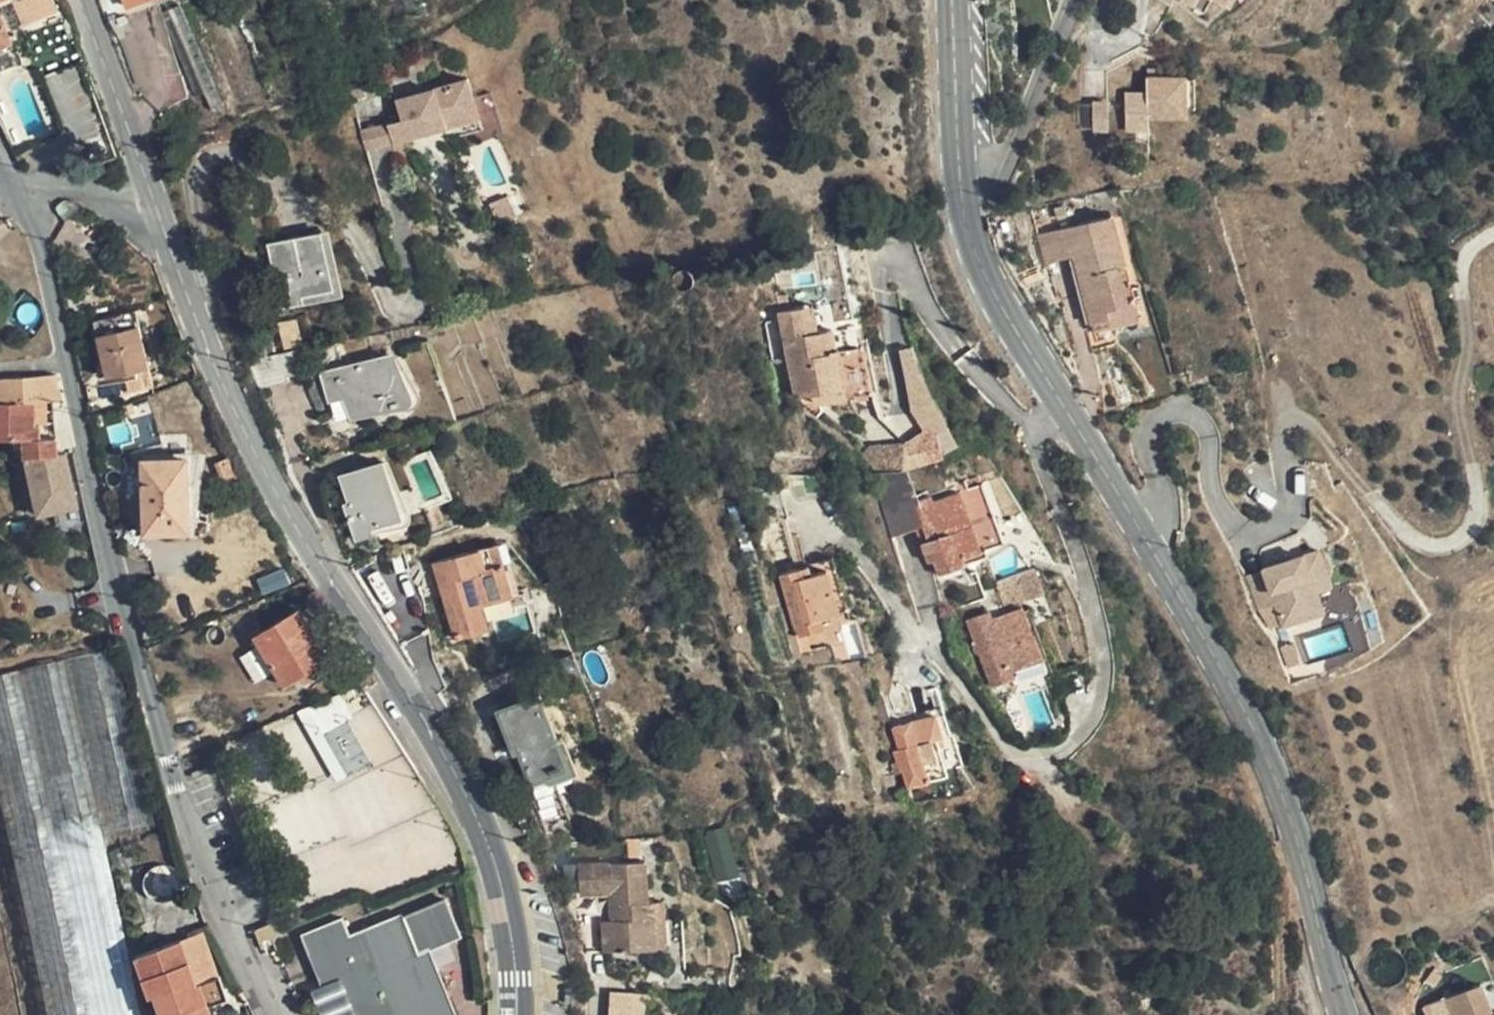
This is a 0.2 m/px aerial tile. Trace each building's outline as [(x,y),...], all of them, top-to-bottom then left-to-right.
[(222,107),(176,0),(169,0),(154,5),(195,99),(203,96),(210,112),(222,107)] [(1236,0),(1183,0),(1209,16),(1218,2),(1230,9),(1236,0)] [(1244,0),(1236,0),(1230,9),(1236,13),(1244,0)] [(11,42),(0,14),(0,47),(11,42)] [(396,113),(383,117),(390,137),(475,108),(462,72),(391,96),(396,113)] [(1188,80),(1164,80),(1149,80),(1149,120),(1188,120),(1188,111),(1188,83),(1188,80)] [(1198,83),(1188,83),(1188,111),(1198,111),(1198,83)] [(1111,130),(1110,101),(1082,102),(1083,131),(1111,130)] [(383,117),(357,126),(363,146),(390,137),(383,117)] [(1125,265),(1112,216),(1039,237),(1045,264),(1073,258),(1091,323),(1108,319),(1111,328),(1130,323),(1126,306),(1129,304),(1120,266),(1125,265)] [(322,232),(267,244),(280,309),(304,305),(303,298),(334,290),(322,232)] [(814,306),(804,308),(809,333),(819,331),(814,306)] [(798,398),(813,395),(846,388),(838,349),(832,350),(827,329),(819,331),(809,333),(804,308),(780,313),(798,398)] [(123,315),(94,322),(111,395),(152,385),(138,327),(127,329),(123,315)] [(298,351),(265,357),(269,381),(302,375),(298,351)] [(390,355),(321,375),(329,401),(341,398),(350,416),(405,405),(409,402),(410,398),(390,355)] [(0,377),(0,404),(31,402),(31,401),(57,401),(55,377),(0,377)] [(848,400),(846,388),(813,395),(815,407),(848,400)] [(99,398),(85,402),(88,414),(102,409),(99,398)] [(21,457),(24,457),(57,454),(55,437),(37,437),(37,424),(32,424),(31,402),(0,404),(0,431),(21,430),(21,457)] [(902,469),(904,478),(907,478),(950,466),(943,438),(904,443),(902,469)] [(857,450),(875,472),(902,469),(904,443),(857,450)] [(77,506),(66,452),(57,454),(24,457),(37,514),(77,506)] [(192,531),(189,458),(145,460),(148,533),(192,531)] [(384,460),(344,473),(353,501),(349,503),(360,539),(377,534),(374,527),(403,517),(384,460)] [(875,472),(878,479),(904,478),(902,469),(875,472)] [(985,492),(959,501),(972,535),(975,534),(985,561),(1008,551),(985,492)] [(791,534),(782,501),(761,507),(771,540),(791,534)] [(907,544),(918,540),(913,524),(921,521),(918,508),(915,501),(894,509),(907,544)] [(933,551),(925,553),(932,573),(941,570),(945,583),(964,576),(962,569),(985,561),(975,534),(972,535),(959,501),(937,510),(935,503),(918,508),(921,521),(913,524),(918,540),(920,539),(927,536),(933,551)] [(920,539),(925,553),(933,551),(927,536),(920,539)] [(501,562),(495,543),(486,545),(492,564),(501,562)] [(511,594),(501,562),(492,564),(486,545),(432,563),(449,614),(479,604),(511,594)] [(1322,546),(1248,574),(1270,634),(1330,612),(1322,592),(1338,586),(1322,546)] [(1037,566),(997,582),(1007,608),(1048,592),(1037,566)] [(286,568),(262,578),(268,591),(292,581),(286,568)] [(810,575),(801,578),(804,588),(813,586),(810,575)] [(824,631),(844,625),(832,581),(813,586),(804,588),(801,578),(783,583),(800,644),(827,641),(824,631)] [(487,628),(479,604),(449,614),(456,638),(487,628)] [(301,676),(311,671),(329,661),(300,610),(254,636),(284,686),(301,676)] [(1016,682),(1045,671),(1027,621),(1025,617),(993,629),(991,621),(971,628),(979,651),(977,658),(980,663),(986,667),(998,697),(1017,689),(1016,682)] [(1033,619),(1027,621),(1045,671),(1052,668),(1033,619)] [(842,637),(847,635),(844,625),(824,631),(827,641),(842,637)] [(315,679),(311,671),(301,676),(306,684),(315,679)] [(569,774),(539,696),(499,712),(517,757),(522,755),(535,787),(569,774)] [(343,720),(317,734),(341,778),(368,764),(343,720)] [(936,726),(894,737),(901,760),(893,762),(899,783),(903,783),(907,797),(947,785),(937,749),(942,748),(936,726)] [(612,892),(648,890),(647,862),(580,866),(581,894),(612,892)] [(619,921),(614,921),(605,921),(607,951),(657,949),(655,920),(665,919),(665,902),(649,903),(648,890),(612,892),(613,905),(619,905),(619,921)] [(430,949),(462,932),(441,897),(346,933),(339,917),(298,939),(318,990),(303,997),(311,1014),(456,1014),(430,949)] [(667,948),(665,919),(655,920),(657,949),(667,948)] [(277,923),(251,931),(261,954),(286,944),(277,923)] [(219,976),(205,934),(182,942),(196,984),(219,976)] [(219,976),(196,984),(182,942),(139,956),(150,994),(156,994),(164,1014),(215,1014),(211,1005),(227,998),(219,976)] [(1483,984),(1447,998),(1454,1014),(1493,1014),(1493,1011),(1483,984)] [(649,990),(611,991),(611,1014),(649,1014),(649,990)]
